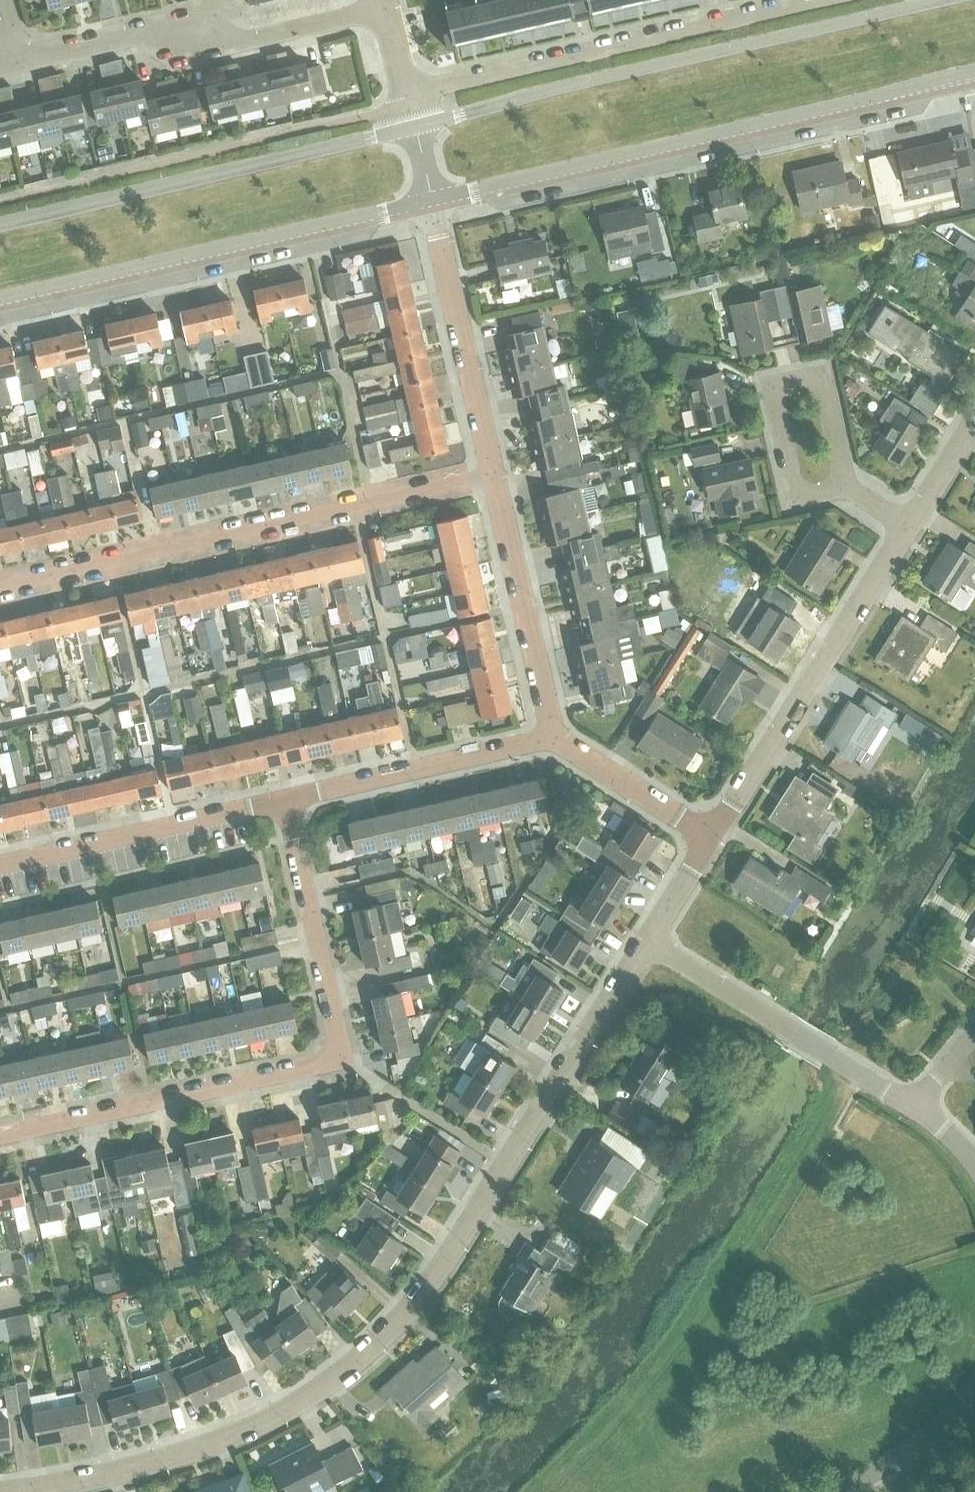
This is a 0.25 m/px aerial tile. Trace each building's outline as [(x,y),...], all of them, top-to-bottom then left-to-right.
[(71,0),(47,0),(49,9),(72,4),(71,0)] [(480,6),(483,16),(516,9),(514,0),(507,0),(480,6)] [(516,9),(549,1),(549,0),(514,0),(516,9)] [(585,3),(584,0),(552,0),(549,1),(551,11),(585,3)] [(620,6),(619,0),(598,0),(585,3),(587,13),(592,12),(620,6)] [(518,19),(551,11),(549,1),(516,9),(518,19)] [(554,21),(573,17),(587,13),(585,3),(551,11),(554,21)] [(483,16),(480,6),(447,14),(450,24),(483,16)] [(485,26),(518,19),(516,9),(483,16),(485,26)] [(518,19),(521,29),(554,21),(551,11),(518,19)] [(594,18),(592,12),(587,13),(573,17),(574,22),(594,18)] [(483,16),(450,24),(452,34),(453,34),(485,26),(483,16)] [(488,37),(521,29),(518,19),(485,26),(488,37)] [(456,44),(488,37),(485,26),(453,34),(456,44)] [(457,50),(456,44),(453,34),(452,34),(444,36),(448,52),(457,50)] [(307,68),(306,63),(291,67),(287,51),(278,54),(290,101),(314,95),(313,93),(327,90),(321,64),(307,68)] [(272,72),(256,75),(265,107),(290,101),(278,54),(268,56),(272,72)] [(125,118),(148,112),(149,112),(146,101),(147,101),(142,80),(126,84),(125,79),(127,79),(122,59),(111,62),(125,118)] [(100,124),(125,118),(111,62),(101,64),(105,84),(106,84),(108,88),(86,94),(93,125),(99,123),(100,124)] [(237,63),(228,65),(240,113),(265,107),(256,75),(241,79),(237,63)] [(222,83),(196,89),(201,112),(213,109),(215,119),(240,113),(228,65),(218,68),(222,83)] [(88,126),(93,125),(86,94),(66,99),(65,94),(66,94),(61,74),(50,76),(64,133),(89,127),(88,126)] [(46,103),(32,107),(40,139),(64,133),(50,76),(39,79),(43,99),(45,98),(46,103)] [(177,78),(167,80),(179,127),(204,121),(201,112),(196,89),(181,93),(177,78)] [(149,112),(148,112),(153,134),(179,127),(167,80),(157,83),(161,98),(147,101),(146,101),(149,112)] [(12,86),(0,89),(14,145),(40,139),(32,107),(17,110),(15,105),(17,105),(12,86)] [(1,148),(14,145),(0,89),(0,148),(1,148)] [(926,147),(899,153),(907,188),(959,176),(961,182),(973,179),(967,151),(954,154),(951,141),(939,144),(940,145),(926,148),(926,147)] [(849,206),(863,203),(858,180),(846,183),(841,162),(794,173),(803,211),(848,201),(849,206)] [(719,223),(746,217),(739,186),(711,192),(716,212),(695,217),(701,242),(722,237),(719,223)] [(643,207),(601,217),(611,259),(640,252),(638,242),(650,240),(652,249),(653,253),(666,250),(658,217),(646,220),(643,207)] [(974,258),(974,243),(962,235),(955,245),(974,258)] [(516,273),(518,278),(551,271),(544,241),(532,244),(532,240),(520,242),(521,247),(496,251),(501,277),(516,273)] [(384,289),(411,283),(405,258),(372,266),(374,274),(363,277),(366,293),(383,289),(384,289)] [(974,329),(974,264),(968,260),(954,281),(972,293),(956,317),(974,329)] [(788,266),(775,268),(779,284),(791,281),(788,266)] [(773,284),(770,269),(761,271),(764,286),(773,284)] [(349,272),(341,274),(341,273),(326,276),(331,300),(347,296),(345,290),(353,288),(349,272)] [(305,279),(280,284),(287,315),(312,310),(305,279)] [(389,313),(416,307),(411,283),(384,289),(386,301),(343,311),(346,323),(389,313)] [(287,315),(280,284),(254,290),(261,322),(287,315)] [(787,285),(774,288),(781,319),(794,316),(800,342),(831,335),(820,287),(789,294),(787,285)] [(781,319),(774,288),(760,291),(762,300),(730,307),(741,355),(773,348),(767,322),(781,319)] [(232,300),(207,306),(212,328),(226,325),(228,334),(239,331),(232,300)] [(932,377),(930,380),(925,377),(910,400),(933,415),(946,394),(942,392),(965,355),(885,305),(866,333),(895,351),(896,350),(908,357),(906,361),(932,377)] [(212,328),(207,306),(181,312),(188,343),(214,337),(212,328)] [(395,337),(421,330),(416,307),(389,313),(346,323),(348,335),(392,325),(395,337)] [(510,348),(503,350),(509,374),(553,364),(547,340),(546,340),(539,312),(538,312),(522,316),(512,318),(515,333),(515,334),(524,332),(527,344),(510,348)] [(157,313),(131,319),(137,342),(150,338),(152,348),(164,345),(157,313)] [(108,335),(96,337),(102,362),(103,366),(126,361),(125,353),(138,350),(136,342),(137,342),(131,319),(106,325),(108,335)] [(84,330),(59,335),(71,389),(82,387),(76,359),(89,356),(91,364),(102,362),(96,337),(87,340),(84,330)] [(400,361),(427,354),(421,330),(395,337),(400,361)] [(36,352),(25,354),(35,397),(36,397),(37,398),(50,395),(46,378),(42,379),(40,367),(55,364),(61,391),(71,389),(59,335),(34,341),(36,352)] [(0,349),(0,405),(13,402),(11,392),(23,389),(25,400),(28,413),(38,411),(35,398),(35,397),(25,354),(15,357),(13,346),(0,349)] [(321,350),(326,369),(338,366),(334,347),(321,350)] [(268,351),(256,353),(263,385),(275,382),(268,351)] [(373,355),(375,366),(388,363),(386,352),(373,355)] [(263,385),(256,353),(244,356),(252,387),(263,385)] [(405,384),(432,378),(427,354),(400,361),(388,363),(375,366),(353,371),(356,382),(403,372),(405,384)] [(676,389),(688,387),(697,428),(728,421),(721,388),(723,387),(720,372),(701,376),(697,358),(673,356),(672,383),(675,383),(676,389)] [(548,391),(550,403),(568,399),(565,386),(558,387),(553,364),(509,374),(514,399),(548,391)] [(205,377),(185,382),(189,402),(210,398),(205,377)] [(366,418),(437,402),(432,378),(405,384),(408,398),(364,408),(366,418)] [(317,381),(305,383),(308,394),(319,392),(317,381)] [(189,402),(185,382),(172,385),(176,405),(189,402)] [(308,394),(305,383),(294,386),(296,397),(308,394)] [(268,392),(257,395),(259,406),(270,403),(268,392)] [(259,406),(257,395),(245,398),(250,418),(261,415),(259,406)] [(889,425),(874,448),(889,457),(888,462),(895,467),(899,464),(900,464),(922,431),(921,430),(929,418),(895,397),(888,408),(880,420),(889,425)] [(529,423),(534,446),(578,436),(573,413),(571,413),(568,399),(550,403),(553,417),(529,423)] [(437,402),(366,418),(369,429),(404,421),(407,434),(416,432),(443,426),(437,402)] [(220,404),(209,407),(211,417),(212,417),(215,428),(215,431),(227,429),(224,414),(223,414),(220,404)] [(211,417),(209,407),(197,409),(201,426),(213,423),(211,417)] [(39,414),(29,416),(33,438),(43,436),(39,414)] [(172,415),(160,418),(162,428),(174,425),(172,415)] [(162,428),(160,418),(149,420),(151,431),(153,430),(154,435),(164,433),(162,428)] [(146,421),(133,424),(138,446),(151,443),(146,421)] [(443,426),(416,432),(418,442),(390,449),(393,463),(448,451),(443,426)] [(113,448),(114,453),(126,450),(121,427),(97,432),(101,451),(113,448)] [(565,465),(568,477),(585,473),(601,470),(599,459),(582,463),(582,461),(584,461),(578,436),(534,446),(540,471),(565,465)] [(50,444),(53,456),(75,451),(72,439),(50,444)] [(363,445),(368,468),(383,464),(378,441),(363,445)] [(345,444),(320,449),(327,479),(352,474),(345,444)] [(749,490),(756,488),(749,459),(720,466),(715,444),(692,450),(695,463),(703,462),(705,469),(703,469),(710,498),(716,497),(720,516),(754,508),(749,490)] [(3,454),(7,468),(29,463),(26,448),(3,454)] [(320,449),(296,455),(303,485),(327,479),(320,449)] [(27,453),(32,477),(45,474),(40,450),(27,453)] [(296,455),(272,461),(279,490),(303,485),(296,455)] [(272,461),(248,466),(255,496),(279,490),(272,461)] [(248,466),(224,471),(230,501),(255,496),(248,466)] [(188,480),(175,482),(182,512),(206,507),(200,477),(197,468),(185,470),(188,480)] [(115,470),(106,472),(118,527),(142,522),(135,490),(121,494),(115,470)] [(224,471),(200,477),(206,507),(230,501),(224,471)] [(103,506),(89,509),(95,533),(118,527),(106,472),(96,474),(103,506)] [(571,491),(537,499),(543,523),(587,513),(587,512),(599,509),(593,486),(588,488),(585,473),(568,477),(571,491)] [(68,474),(57,477),(71,538),(95,533),(89,509),(76,512),(68,474)] [(56,517),(43,520),(48,543),(71,538),(57,477),(48,479),(56,517)] [(182,512),(175,482),(151,488),(157,518),(182,512)] [(22,492),(12,495),(25,548),(48,543),(43,520),(30,522),(27,508),(25,508),(22,492)] [(12,495),(3,497),(10,527),(0,529),(0,552),(0,554),(25,548),(12,495)] [(690,515),(703,512),(700,500),(687,503),(690,515)] [(587,513),(543,523),(548,547),(561,544),(582,539),(585,553),(602,549),(602,548),(599,534),(592,535),(587,513)] [(437,523),(442,547),(473,540),(468,516),(437,523)] [(368,536),(374,562),(387,559),(384,544),(421,537),(421,535),(434,533),(432,523),(368,536)] [(786,571),(820,593),(849,547),(825,532),(818,542),(808,536),(786,571)] [(445,559),(448,570),(478,563),(473,540),(442,547),(434,549),(437,561),(445,559)] [(344,588),(347,602),(352,621),(364,618),(357,587),(368,584),(358,541),(335,546),(341,577),(344,588)] [(962,607),(965,606),(971,596),(970,593),(959,586),(974,562),(974,563),(974,544),(970,541),(963,551),(950,542),(924,583),(962,607)] [(567,570),(562,571),(568,595),(612,585),(607,562),(621,559),(618,545),(602,548),(602,549),(585,553),(588,565),(567,570)] [(311,551),(319,582),(341,577),(335,546),(311,551)] [(311,551),(289,557),(296,587),(319,582),(311,551)] [(276,602),(298,597),(289,557),(265,562),(275,602),(276,602)] [(379,584),(392,582),(387,559),(374,562),(379,584)] [(275,602),(265,562),(242,567),(249,598),(258,596),(261,606),(263,605),(268,624),(281,621),(276,602),(275,602)] [(448,570),(453,593),(484,586),(478,563),(448,570)] [(242,567),(219,573),(226,603),(236,601),(249,598),(242,567)] [(406,578),(409,590),(441,582),(438,570),(406,578)] [(219,573),(196,578),(212,649),(223,647),(216,616),(218,613),(216,606),(226,603),(219,573)] [(196,578),(172,583),(179,614),(192,611),(194,622),(196,621),(203,651),(212,649),(196,578)] [(172,583),(149,589),(171,683),(173,683),(171,674),(184,670),(180,653),(176,654),(170,628),(172,627),(169,616),(179,614),(172,583)] [(397,583),(380,587),(384,607),(402,603),(397,583)] [(599,613),(602,626),(632,620),(630,608),(617,611),(616,609),(618,608),(612,585),(568,595),(574,619),(599,613)] [(319,586),(306,589),(307,594),(307,595),(312,616),(327,612),(322,591),(321,591),(319,586)] [(484,586),(453,593),(459,617),(489,610),(484,586)] [(748,639),(778,658),(800,625),(788,617),(797,603),(770,586),(761,600),(769,606),(748,639)] [(347,602),(344,588),(334,590),(338,604),(347,602)] [(171,683),(149,589),(125,594),(132,625),(144,622),(147,633),(148,632),(151,645),(143,647),(152,687),(171,683)] [(117,596),(94,602),(99,626),(101,625),(104,638),(117,635),(117,636),(122,654),(117,655),(121,673),(134,670),(125,634),(117,596)] [(94,602),(71,607),(87,675),(88,674),(89,678),(100,675),(96,655),(94,655),(91,642),(88,643),(85,629),(99,626),(94,602)] [(238,606),(229,609),(240,660),(250,658),(238,606)] [(670,606),(655,607),(656,622),(671,621),(670,606)] [(71,607),(49,612),(54,636),(69,633),(79,677),(87,675),(71,607)] [(410,615),(413,627),(451,619),(448,607),(410,615)] [(49,612),(26,617),(35,655),(43,653),(43,655),(58,652),(54,636),(49,612)] [(903,616),(875,660),(904,678),(928,641),(945,652),(958,632),(929,614),(920,627),(903,616)] [(26,617),(3,622),(9,646),(23,643),(27,657),(28,656),(31,670),(38,669),(26,617)] [(461,625),(466,648),(496,641),(491,618),(461,625)] [(571,647),(577,670),(621,660),(616,638),(623,636),(622,632),(634,629),(632,620),(602,626),(605,639),(571,647)] [(0,623),(0,648),(9,646),(3,622),(0,623)] [(699,629),(692,624),(651,688),(659,693),(699,629)] [(295,630),(283,632),(287,653),(300,650),(295,630)] [(427,632),(400,638),(393,646),(397,663),(409,661),(406,650),(429,645),(427,632)] [(754,697),(764,681),(725,657),(732,647),(711,633),(698,654),(723,670),(700,706),(726,723),(746,692),(754,697)] [(466,648),(471,672),(502,665),(496,641),(466,648)] [(384,642),(371,645),(376,668),(389,665),(384,642)] [(359,647),(336,652),(340,670),(363,665),(359,647)] [(448,652),(430,656),(433,669),(451,665),(448,652)] [(621,660),(577,670),(582,695),(606,690),(609,702),(634,697),(631,681),(626,682),(621,660)] [(471,672),(477,695),(507,688),(502,665),(471,672)] [(270,687),(270,691),(293,685),(289,666),(266,671),(270,687)] [(10,695),(5,674),(1,675),(0,670),(0,697),(10,695)] [(265,670),(243,675),(247,692),(270,687),(266,671),(265,670)] [(427,680),(429,691),(463,683),(461,673),(427,680)] [(370,694),(369,695),(380,743),(404,737),(397,706),(387,709),(380,679),(367,682),(370,694)] [(318,688),(326,723),(334,753),(357,748),(350,717),(340,720),(332,685),(318,688)] [(253,723),(245,687),(234,689),(242,725),(253,723)] [(507,688),(477,695),(479,704),(468,707),(466,701),(444,706),(449,726),(513,712),(507,688)] [(637,712),(650,720),(663,698),(651,690),(637,712)] [(168,717),(174,744),(184,741),(184,738),(176,707),(173,691),(163,693),(151,703),(155,719),(168,717)] [(123,717),(137,717),(136,695),(123,695),(123,717)] [(199,695),(186,697),(191,722),(204,719),(199,695)] [(361,715),(350,717),(357,748),(380,743),(369,695),(357,697),(361,715)] [(868,750),(884,725),(888,727),(896,714),(866,696),(859,708),(850,702),(824,742),(853,761),(862,747),(868,750)] [(29,701),(13,702),(15,714),(30,712),(29,701)] [(232,734),(224,702),(211,705),(218,738),(232,734)] [(92,738),(85,708),(76,710),(84,740),(92,738)] [(899,711),(893,721),(909,730),(914,720),(899,711)] [(695,750),(700,741),(658,715),(639,745),(653,753),(656,749),(684,767),(685,765),(692,770),(697,770),(704,759),(703,754),(695,750)] [(134,774),(133,774),(138,798),(162,793),(146,721),(136,724),(140,743),(142,743),(145,756),(131,760),(134,774)] [(326,723),(303,728),(310,759),(334,753),(326,723)] [(99,767),(85,770),(94,808),(116,803),(100,732),(99,727),(91,729),(99,767)] [(303,728),(280,733),(287,764),(310,759),(303,728)] [(113,729),(100,732),(116,803),(138,798),(133,774),(124,776),(121,762),(118,762),(115,747),(116,747),(113,729)] [(280,733),(257,739),(264,769),(287,764),(280,733)] [(257,739),(234,744),(241,775),(264,769),(257,739)] [(60,758),(59,758),(72,813),(94,808),(85,770),(75,773),(68,741),(57,743),(60,758)] [(185,746),(187,754),(194,785),(217,780),(210,749),(200,751),(198,743),(185,746)] [(234,744),(210,749),(217,780),(241,775),(234,744)] [(19,748),(10,751),(27,824),(49,818),(44,795),(30,798),(19,748)] [(0,805),(0,810),(4,829),(27,824),(10,751),(0,753),(0,758),(3,773),(6,772),(13,802),(0,805)] [(194,785),(187,754),(163,760),(170,791),(194,785)] [(41,780),(44,795),(49,818),(72,813),(59,758),(50,760),(54,777),(41,780)] [(837,789),(813,774),(807,784),(796,778),(771,818),(797,835),(789,848),(811,862),(820,848),(814,844),(832,815),(823,810),(837,789)] [(544,778),(520,783),(527,814),(550,808),(544,778)] [(520,783),(495,789),(502,819),(527,814),(520,783)] [(495,789),(471,795),(477,825),(502,819),(495,789)] [(471,795),(447,800),(454,830),(477,825),(471,795)] [(447,800),(423,806),(430,836),(454,830),(447,800)] [(423,806),(398,811),(405,841),(430,836),(423,806)] [(398,811),(374,817),(381,847),(405,841),(398,811)] [(625,815),(604,848),(639,870),(644,861),(645,862),(660,837),(625,815)] [(381,847),(374,817),(349,823),(356,852),(381,847)] [(544,837),(532,840),(534,851),(546,848),(544,837)] [(534,851),(532,840),(521,842),(523,853),(534,851)] [(602,875),(594,888),(619,904),(633,881),(632,880),(639,870),(604,848),(592,868),(602,875)] [(495,849),(484,851),(486,862),(498,859),(495,849)] [(486,862),(484,851),(473,854),(475,865),(486,862)] [(394,858),(383,860),(386,873),(397,870),(394,858)] [(832,890),(817,881),(796,867),(790,876),(781,870),(777,876),(750,859),(734,884),(781,915),(800,885),(825,901),(832,890)] [(386,873),(383,860),(359,865),(362,878),(386,873)] [(447,860),(436,862),(438,873),(450,871),(447,860)] [(501,861),(488,864),(492,883),(506,880),(501,861)] [(261,862),(236,868),(242,898),(267,892),(261,862)] [(438,873),(436,862),(424,864),(426,876),(438,873)] [(236,868),(212,874),(219,903),(242,898),(236,868)] [(212,874),(188,879),(194,909),(219,903),(212,874)] [(188,879),(163,885),(170,915),(194,909),(188,879)] [(163,885),(139,890),(146,920),(170,915),(163,885)] [(563,914),(598,936),(619,904),(594,888),(586,900),(576,894),(563,914)] [(404,928),(395,889),(361,897),(363,909),(353,911),(359,938),(390,931),(404,928)] [(146,920),(139,890),(114,896),(121,926),(146,920)] [(96,900),(72,906),(79,936),(103,930),(96,900)] [(72,906),(48,911),(54,941),(79,936),(72,906)] [(504,910),(496,923),(521,939),(529,925),(504,910)] [(48,911),(23,917),(30,947),(54,941),(48,911)] [(553,954),(577,969),(598,936),(563,914),(559,921),(547,914),(539,927),(550,934),(540,950),(551,957),(553,954)] [(23,917),(0,922),(0,927),(6,952),(30,947),(23,917)] [(276,930),(251,936),(254,948),(279,942),(276,930)] [(390,931),(359,938),(365,966),(379,963),(381,974),(414,966),(412,955),(396,959),(390,931)] [(254,948),(251,936),(241,938),(244,951),(254,948)] [(214,947),(203,950),(205,960),(217,957),(214,947)] [(191,952),(180,955),(182,965),(194,962),(205,960),(203,950),(191,952)] [(280,950),(257,956),(260,968),(283,963),(280,950)] [(166,958),(154,961),(157,971),(168,968),(182,965),(180,955),(166,958)] [(260,968),(257,956),(246,958),(249,970),(260,968)] [(507,973),(500,983),(522,997),(521,998),(548,1015),(563,992),(550,984),(557,972),(534,958),(529,966),(525,964),(515,978),(507,973)] [(157,971),(154,961),(143,963),(145,973),(157,971)] [(219,965),(207,968),(209,978),(221,976),(219,965)] [(195,970),(183,973),(185,984),(186,987),(199,984),(199,981),(209,978),(207,968),(195,970)] [(170,976),(158,978),(161,990),(185,984),(183,973),(170,976)] [(99,974),(88,976),(90,986),(101,984),(99,974)] [(404,979),(407,990),(431,985),(428,974),(404,979)] [(65,992),(90,986),(88,976),(63,982),(65,992)] [(161,990),(158,978),(147,981),(149,993),(161,990)] [(51,984),(39,987),(42,997),(53,995),(51,984)] [(10,993),(13,1004),(42,997),(39,987),(10,993)] [(103,992),(91,994),(94,1005),(105,1003),(103,992)] [(373,998),(379,1024),(406,1018),(400,992),(373,998)] [(94,1005),(91,994),(80,997),(83,1008),(94,1005)] [(548,1015),(521,998),(516,1007),(506,1022),(497,1016),(490,1026),(525,1049),(532,1038),(533,1039),(548,1015)] [(291,1001),(266,1006),(273,1037),(298,1031),(291,1001)] [(55,1003),(44,1005),(46,1016),(57,1014),(55,1003)] [(46,1016),(44,1005),(32,1008),(34,1019),(46,1016)] [(266,1006),(242,1012),(249,1042),(273,1037),(266,1006)] [(242,1012),(218,1017),(225,1047),(249,1042),(242,1012)] [(0,1015),(0,1027),(10,1025),(8,1014),(0,1015)] [(218,1017),(193,1022),(200,1053),(225,1047),(218,1017)] [(406,1018),(379,1024),(385,1049),(394,1047),(397,1059),(420,1054),(418,1042),(412,1043),(406,1018)] [(193,1022),(169,1028),(176,1058),(200,1053),(193,1022)] [(169,1028),(144,1033),(151,1064),(176,1058),(169,1028)] [(621,1084),(647,1101),(678,1052),(645,1031),(636,1047),(642,1051),(621,1084)] [(461,1066),(474,1074),(501,1091),(516,1067),(504,1059),(510,1048),(486,1033),(481,1043),(477,1040),(461,1066)] [(128,1037),(103,1043),(110,1073),(135,1068),(128,1037)] [(103,1043),(79,1048),(86,1078),(110,1073),(103,1043)] [(79,1048),(55,1053),(62,1084),(86,1078),(79,1048)] [(55,1053),(30,1059),(38,1089),(62,1084),(55,1053)] [(30,1059),(6,1064),(13,1094),(38,1089),(30,1059)] [(6,1064),(0,1065),(0,1097),(13,1094),(6,1064)] [(501,1091),(474,1074),(460,1097),(450,1091),(443,1102),(467,1117),(473,1107),(486,1115),(501,1091)] [(344,1099),(351,1127),(377,1122),(380,1138),(393,1135),(388,1111),(375,1114),(371,1093),(344,1099)] [(318,1155),(328,1153),(327,1145),(353,1139),(351,1127),(344,1099),(318,1105),(322,1125),(311,1128),(312,1132),(318,1155)] [(616,1102),(607,1117),(631,1132),(640,1117),(616,1102)] [(299,1118),(276,1123),(284,1158),(285,1157),(285,1155),(305,1151),(308,1166),(309,1166),(311,1176),(322,1174),(318,1155),(312,1132),(302,1134),(299,1118)] [(246,1146),(250,1166),(258,1200),(269,1197),(262,1163),(284,1158),(276,1123),(252,1128),(256,1144),(246,1146)] [(403,1167),(412,1173),(438,1189),(454,1165),(441,1157),(448,1147),(424,1132),(417,1143),(427,1149),(419,1162),(410,1156),(403,1167)] [(233,1133),(210,1138),(217,1168),(228,1166),(230,1177),(238,1175),(235,1164),(240,1163),(233,1133)] [(210,1138),(187,1144),(191,1161),(182,1163),(185,1180),(196,1177),(204,1176),(203,1171),(217,1168),(210,1138)] [(618,1191),(634,1165),(595,1140),(577,1169),(575,1167),(560,1191),(587,1209),(604,1182),(618,1191)] [(165,1148),(140,1154),(147,1184),(150,1200),(176,1194),(179,1206),(191,1204),(185,1180),(182,1163),(181,1160),(169,1163),(165,1148)] [(119,1174),(106,1176),(113,1207),(126,1205),(150,1200),(147,1184),(140,1154),(115,1159),(119,1174)] [(91,1164),(67,1170),(72,1197),(74,1196),(78,1215),(113,1207),(106,1176),(94,1179),(91,1164)] [(258,1200),(250,1166),(240,1168),(247,1202),(258,1200)] [(33,1192),(32,1192),(39,1224),(42,1223),(45,1237),(65,1232),(62,1219),(66,1218),(62,1199),(72,1197),(67,1170),(41,1175),(44,1190),(33,1192)] [(412,1173),(405,1183),(403,1181),(398,1181),(395,1184),(394,1189),(396,1193),(398,1194),(397,1196),(387,1190),(380,1201),(404,1216),(411,1205),(423,1213),(438,1189),(412,1173)] [(196,1177),(185,1180),(191,1204),(202,1201),(196,1177)] [(0,1184),(0,1205),(9,1248),(23,1245),(20,1230),(30,1228),(25,1204),(26,1204),(20,1180),(0,1184)] [(296,1209),(292,1191),(289,1191),(284,1199),(285,1202),(277,1204),(279,1212),(296,1209)] [(351,1243),(358,1248),(357,1249),(386,1268),(402,1244),(382,1230),(392,1215),(366,1197),(356,1213),(366,1220),(351,1243)] [(0,1205),(0,1256),(2,1266),(4,1272),(14,1270),(0,1205)] [(245,1207),(229,1211),(231,1223),(247,1220),(245,1207)] [(313,1243),(333,1260),(342,1250),(322,1233),(313,1243)] [(156,1237),(142,1240),(145,1251),(158,1248),(156,1237)] [(518,1271),(502,1298),(501,1300),(500,1302),(500,1303),(500,1305),(500,1306),(500,1308),(501,1309),(502,1311),(503,1313),(505,1315),(507,1316),(509,1317),(510,1317),(512,1317),(514,1317),(515,1317),(518,1316),(519,1315),(520,1315),(522,1313),(523,1311),(526,1308),(532,1312),(561,1265),(569,1270),(578,1257),(550,1239),(541,1253),(546,1256),(539,1266),(521,1255),(512,1268),(518,1271)] [(25,1249),(14,1251),(17,1266),(28,1264),(25,1249)] [(199,1250),(184,1254),(188,1273),(203,1270),(199,1250)] [(337,1261),(307,1293),(334,1319),(342,1310),(346,1314),(368,1291),(337,1261)] [(124,1265),(94,1272),(98,1292),(129,1286),(124,1265)] [(69,1284),(57,1287),(60,1304),(73,1301),(69,1284)] [(277,1327),(295,1353),(318,1337),(312,1329),(322,1321),(306,1298),(302,1300),(292,1285),(282,1292),(278,1314),(284,1323),(277,1327)] [(228,1298),(220,1302),(225,1312),(235,1330),(255,1367),(256,1368),(266,1360),(272,1369),(295,1353),(277,1327),(276,1328),(264,1310),(245,1324),(233,1307),(228,1298)] [(66,1309),(52,1312),(55,1328),(69,1325),(66,1309)] [(30,1313),(29,1313),(32,1325),(32,1327),(45,1325),(42,1311),(30,1313)] [(29,1314),(18,1316),(22,1339),(34,1337),(32,1327),(32,1325),(29,1314)] [(18,1316),(6,1319),(11,1342),(22,1339),(18,1316)] [(0,1320),(0,1344),(11,1342),(6,1319),(0,1320)] [(233,1356),(210,1365),(222,1394),(247,1383),(243,1372),(255,1367),(235,1330),(224,1334),(233,1356)] [(399,1376),(381,1391),(391,1403),(396,1398),(423,1429),(438,1416),(434,1410),(467,1381),(438,1348),(402,1380),(399,1376)] [(206,1355),(170,1369),(180,1398),(191,1394),(195,1405),(222,1394),(210,1365),(206,1355)] [(106,1366),(90,1369),(96,1396),(102,1424),(115,1422),(117,1430),(145,1422),(136,1389),(134,1382),(112,1388),(106,1366)] [(58,1396),(57,1396),(66,1440),(92,1436),(90,1427),(102,1424),(96,1396),(90,1369),(79,1372),(83,1391),(75,1393),(58,1396)] [(160,1382),(136,1389),(145,1422),(171,1414),(168,1402),(179,1399),(180,1398),(170,1369),(158,1374),(160,1382)] [(17,1383),(17,1385),(20,1410),(32,1409),(28,1381),(17,1383)] [(12,1449),(9,1414),(20,1413),(20,1410),(17,1385),(5,1387),(8,1406),(0,1407),(0,1450),(12,1449)] [(31,1396),(34,1413),(32,1413),(38,1446),(66,1440),(60,1408),(57,1396),(56,1391),(31,1396)] [(284,1491),(319,1491),(333,1485),(363,1469),(352,1446),(322,1461),(313,1443),(271,1465),(284,1491)] [(208,1491),(232,1491),(228,1480),(207,1487),(208,1491)]
